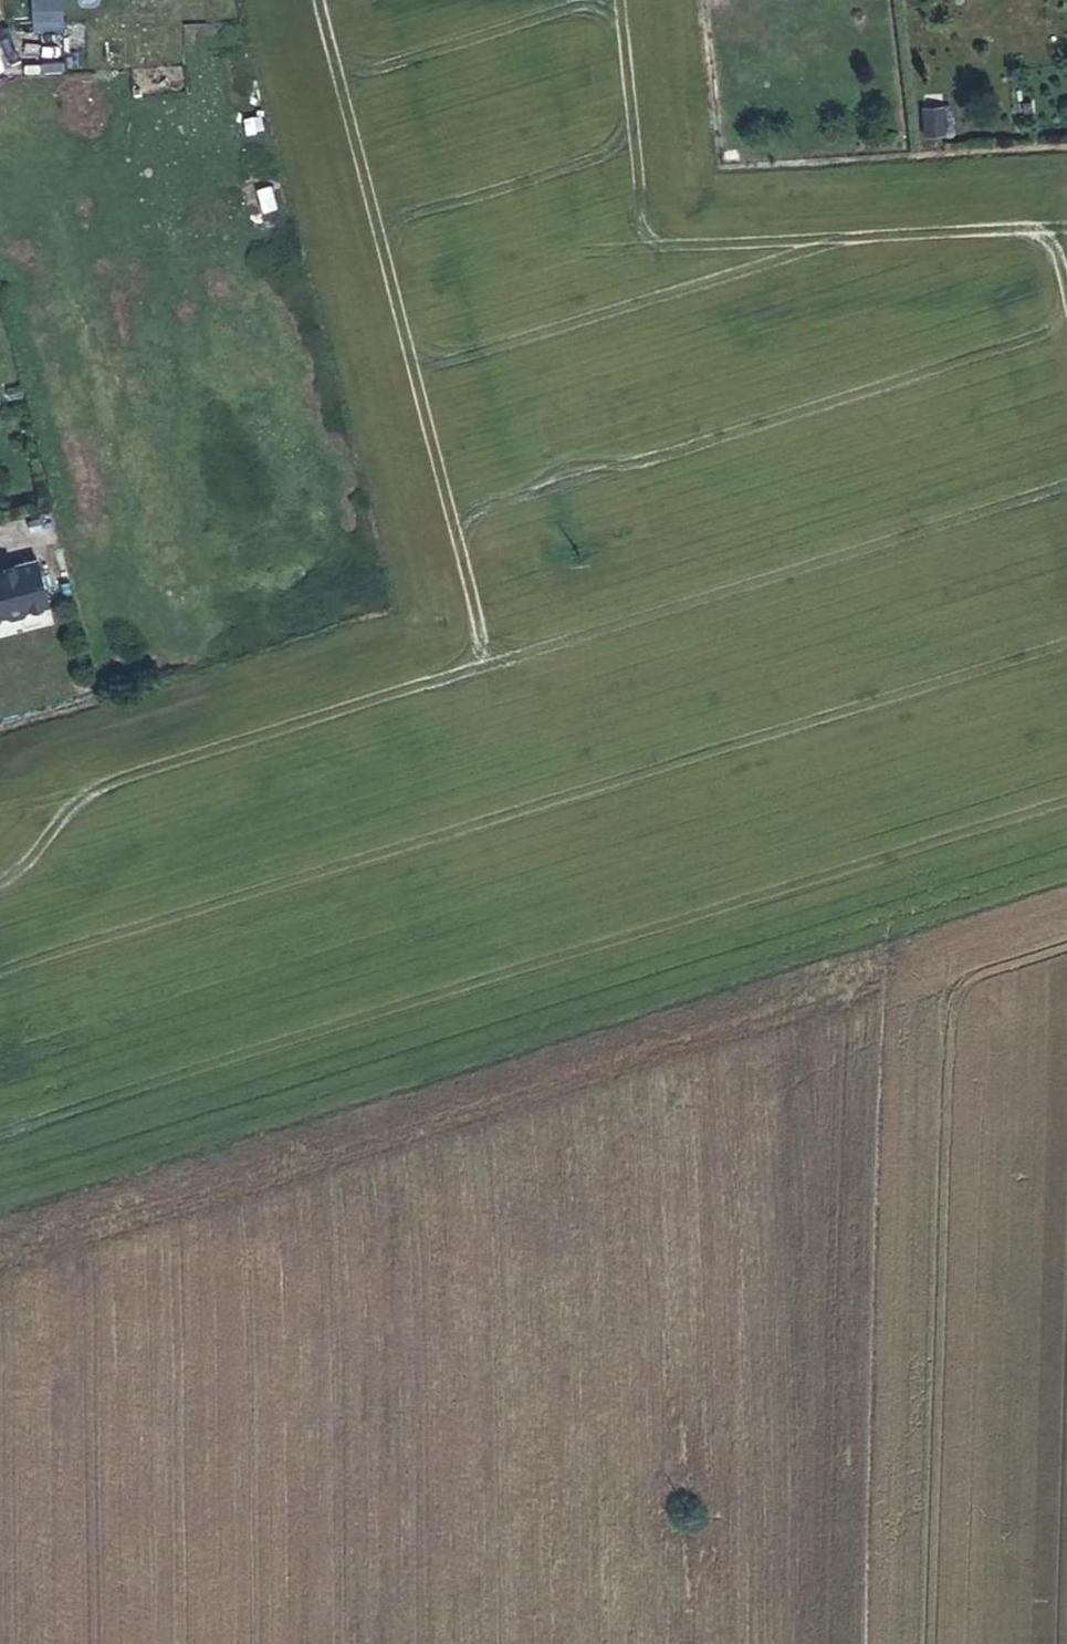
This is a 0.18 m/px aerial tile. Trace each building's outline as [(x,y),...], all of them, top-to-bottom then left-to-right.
[(62,0),(34,0),(34,9),(63,7),(62,0)] [(922,107),(925,135),(945,132),(942,105),(922,107)] [(4,615),(9,618),(24,614),(26,609),(47,604),(35,560),(16,564),(17,567),(0,572),(0,616),(4,615)]
